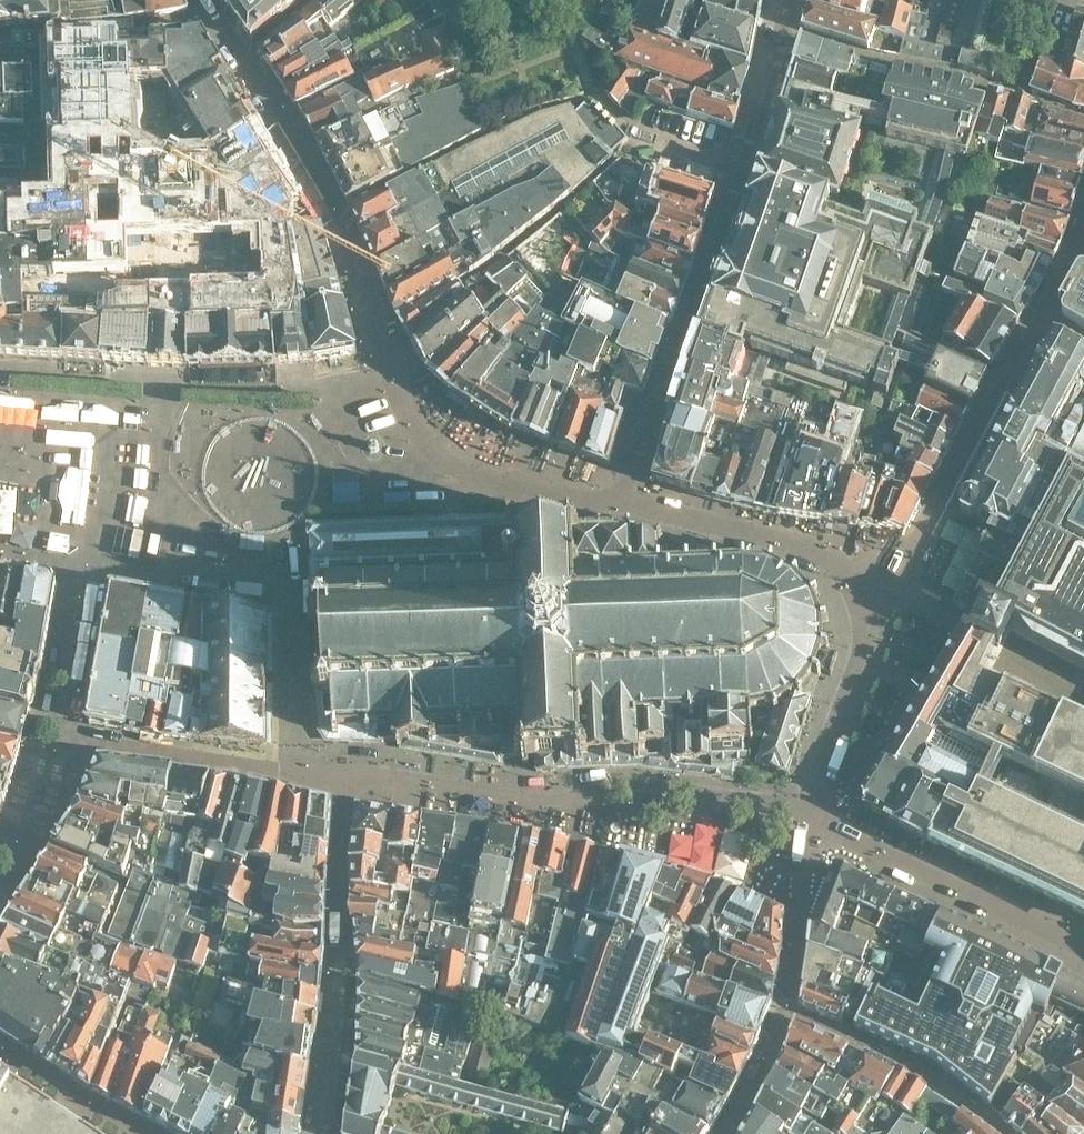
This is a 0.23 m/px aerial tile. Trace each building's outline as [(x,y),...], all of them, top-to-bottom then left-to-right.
[(7,28),(8,29),(72,24),(108,22),(108,21),(115,21),(121,21),(121,20),(125,20),(125,21),(148,17),(146,0),(0,0),(0,28),(7,28)] [(148,17),(188,10),(182,0),(146,0),(148,17)] [(234,13),(233,13),(235,16),(236,15),(240,20),(239,21),(241,24),(242,24),(242,25),(243,25),(247,30),(246,31),(250,36),(253,39),(297,0),(225,0),(234,13)] [(315,2),(333,18),(359,0),(317,0),(315,2)] [(431,2),(436,9),(448,0),(434,0),(431,2)] [(632,28),(646,32),(663,38),(673,41),(672,42),(672,43),(674,43),(676,44),(679,35),(682,28),(685,19),(689,6),(684,4),(677,3),(676,2),(673,1),(670,1),(670,2),(668,2),(664,1),(662,0),(661,0),(642,0),(642,1),(641,1),(638,12),(632,28)] [(706,11),(722,16),(732,19),(735,20),(758,27),(759,22),(761,10),(764,0),(710,0),(706,11)] [(813,4),(812,4),(837,11),(859,18),(866,0),(814,0),(813,4)] [(900,56),(934,62),(958,67),(962,52),(952,49),(936,46),(949,0),(931,0),(925,16),(913,13),(906,40),(904,40),(901,51),(900,56)] [(952,49),(962,52),(970,54),(983,58),(985,50),(999,55),(1013,0),(965,0),(964,3),(957,1),(952,0),(949,0),(936,46),(952,49)] [(305,29),(266,58),(276,71),(316,45),(334,34),(329,27),(336,22),(333,18),(315,2),(297,18),(305,29)] [(837,11),(812,4),(811,7),(812,7),(805,30),(869,48),(876,31),(878,24),(859,20),(859,18),(837,11)] [(876,31),(904,40),(906,40),(913,13),(914,12),(886,5),(881,25),(878,24),(876,31)] [(1062,62),(1083,67),(1083,10),(1078,8),(1070,35),(1062,62)] [(436,11),(418,25),(425,35),(444,29),(448,28),(436,11)] [(706,11),(692,49),(701,52),(708,54),(708,53),(709,52),(722,56),(740,62),(750,65),(753,53),(758,27),(735,20),(732,19),(722,16),(706,11)] [(342,56),(329,63),(285,87),(297,106),(307,101),(307,102),(356,79),(366,73),(369,78),(400,65),(424,56),(418,37),(425,35),(412,15),(342,56)] [(297,18),(259,49),(266,58),(305,29),(297,18)] [(589,29),(583,39),(600,50),(615,59),(643,69),(642,72),(638,77),(654,85),(656,81),(670,85),(671,85),(696,93),(708,97),(730,104),(732,105),(734,100),(710,91),(722,56),(709,52),(708,53),(708,54),(701,52),(692,49),(676,44),(674,43),(672,43),(672,42),(673,41),(663,38),(646,32),(632,28),(627,26),(620,44),(604,38),(589,29)] [(424,56),(400,65),(410,88),(459,68),(444,29),(425,35),(418,37),(424,56)] [(53,43),(53,46),(54,77),(54,83),(59,84),(59,100),(55,100),(55,105),(56,131),(57,132),(57,154),(57,159),(57,185),(56,201),(56,251),(56,260),(56,281),(57,283),(57,285),(25,282),(25,313),(25,325),(64,326),(64,324),(105,327),(105,328),(151,326),(151,327),(152,327),(185,327),(188,326),(273,324),(273,328),(274,328),(298,327),(297,312),(307,311),(308,311),(308,310),(305,294),(338,288),(336,279),(337,278),(328,249),(321,228),(282,162),(261,128),(227,74),(214,53),(201,31),(166,36),(152,36),(152,40),(121,40),(122,42),(120,42),(53,43)] [(1030,88),(1077,106),(1083,107),(1083,108),(1083,109),(1083,67),(1062,62),(1069,38),(1052,33),(1045,57),(1041,56),(1031,84),(1030,88)] [(316,45),(276,71),(285,87),(329,63),(353,48),(350,44),(342,48),(335,38),(319,48),(318,46),(317,47),(316,45)] [(803,39),(795,62),(816,70),(837,76),(838,77),(848,80),(862,84),(867,85),(886,91),(887,91),(893,67),(855,57),(854,57),(837,51),(803,39)] [(34,61),(35,67),(43,67),(44,77),(54,77),(53,46),(43,46),(43,41),(14,42),(14,43),(0,43),(0,61),(34,61)] [(962,52),(958,67),(993,77),(999,55),(985,50),(983,58),(970,54),(962,52)] [(722,56),(710,91),(734,100),(736,96),(740,97),(749,65),(750,65),(740,62),(722,56)] [(6,77),(14,77),(44,77),(43,67),(35,67),(34,61),(0,61),(0,77),(6,77)] [(795,62),(788,85),(831,98),(832,97),(834,92),(837,79),(838,77),(837,76),(816,70),(795,62)] [(609,86),(605,92),(607,95),(619,105),(638,77),(642,72),(626,64),(609,86)] [(400,65),(369,78),(363,80),(380,115),(396,109),(401,119),(400,120),(402,125),(423,117),(416,101),(430,97),(424,83),(410,88),(400,65)] [(887,91),(883,107),(893,109),(890,123),(889,124),(888,130),(886,137),(946,152),(956,154),(967,157),(967,156),(968,153),(976,129),(978,123),(985,100),(972,95),(973,89),(974,86),(893,67),(887,91)] [(21,107),(35,106),(35,96),(44,96),(44,77),(14,77),(6,77),(0,77),(0,106),(21,107)] [(638,77),(619,105),(633,118),(643,101),(645,97),(646,97),(654,85),(638,77)] [(310,105),(299,111),(317,141),(380,115),(363,80),(335,93),(310,105)] [(654,85),(646,97),(672,109),(688,115),(733,129),(739,108),(732,105),(730,104),(708,97),(696,93),(671,85),(670,85),(656,81),(654,85)] [(856,104),(855,105),(882,112),(883,107),(882,106),(886,91),(867,85),(862,84),(856,104)] [(788,85),(782,104),(804,111),(858,126),(861,116),(889,124),(890,123),(893,109),(883,107),(882,112),(855,105),(856,104),(837,98),(832,97),(831,98),(788,85)] [(396,109),(380,115),(317,141),(346,198),(347,202),(421,163),(484,129),(473,109),(474,108),(467,94),(466,94),(462,86),(430,97),(416,101),(423,117),(402,125),(400,120),(401,119),(396,109)] [(976,129),(968,153),(984,157),(986,152),(989,142),(998,145),(999,146),(1004,131),(1014,97),(990,90),(989,94),(988,93),(985,100),(978,123),(976,129)] [(1014,97),(1004,131),(1016,135),(1023,136),(1025,128),(1029,113),(1032,104),(1032,103),(1031,103),(1014,97)] [(585,105),(576,113),(592,135),(599,143),(612,155),(628,140),(617,128),(618,127),(598,105),(597,106),(594,103),(588,109),(585,105)] [(768,148),(763,166),(765,167),(765,168),(772,171),(771,173),(798,182),(831,193),(830,195),(840,199),(842,193),(841,192),(863,125),(861,125),(861,126),(858,126),(804,111),(782,104),(782,106),(775,126),(768,147),(768,148)] [(1023,136),(1083,151),(1083,118),(1064,112),(1043,105),(1043,106),(1032,104),(1029,113),(1040,116),(1036,131),(1025,128),(1023,136)] [(0,106),(0,131),(56,131),(55,105),(35,106),(21,107),(0,106)] [(468,148),(422,171),(387,189),(390,196),(399,212),(362,233),(387,291),(430,267),(482,236),(494,256),(524,232),(572,192),(600,168),(587,152),(599,143),(592,135),(576,113),(571,105),(541,113),(468,148)] [(37,155),(54,156),(54,154),(57,154),(57,132),(56,131),(0,131),(0,153),(37,155)] [(994,161),(1023,168),(1024,165),(1034,167),(1041,169),(1082,178),(1083,170),(1083,151),(1023,136),(1016,135),(1004,131),(999,146),(998,145),(994,161)] [(599,143),(587,152),(600,168),(613,157),(612,155),(599,143)] [(937,187),(923,229),(932,232),(947,191),(956,154),(946,152),(937,187)] [(0,153),(0,177),(21,178),(27,178),(36,178),(37,155),(0,153)] [(715,299),(703,332),(729,343),(729,345),(743,349),(743,348),(746,340),(753,342),(751,348),(761,351),(771,355),(789,361),(813,370),(813,371),(818,374),(824,374),(848,382),(867,389),(871,378),(878,380),(885,359),(831,340),(835,331),(845,334),(846,331),(863,281),(874,250),(903,260),(915,226),(918,216),(868,198),(861,219),(826,206),(830,195),(831,193),(798,182),(771,173),(772,171),(765,168),(765,167),(763,166),(762,169),(761,169),(750,198),(751,199),(727,267),(726,266),(715,299)] [(999,186),(997,194),(1031,205),(1030,206),(1064,215),(1068,216),(1075,194),(1076,189),(1079,178),(1082,178),(1041,169),(1039,179),(1034,193),(1013,186),(1012,190),(999,186)] [(699,238),(706,217),(714,191),(666,176),(645,170),(635,199),(661,208),(663,204),(657,223),(699,238)] [(0,177),(0,200),(52,201),(52,179),(36,178),(28,178),(21,178),(0,177)] [(377,195),(351,208),(355,217),(358,218),(360,223),(359,225),(362,233),(399,212),(390,196),(380,200),(377,195)] [(1019,231),(1028,234),(1060,245),(1068,222),(1064,221),(1065,219),(1027,209),(992,198),(984,220),(1019,231)] [(56,251),(56,201),(52,201),(0,200),(0,251),(56,251)] [(586,232),(601,246),(614,231),(620,234),(627,238),(647,245),(688,260),(693,261),(699,239),(657,223),(652,235),(631,228),(635,218),(617,205),(586,232)] [(1042,282),(1054,258),(1023,246),(1028,234),(1019,231),(984,220),(977,217),(965,249),(968,250),(1042,282)] [(874,250),(863,281),(899,294),(909,297),(910,298),(918,277),(922,264),(934,233),(932,232),(923,229),(915,226),(903,260),(874,250)] [(609,254),(620,234),(614,231),(601,246),(609,254)] [(1060,245),(1028,234),(1023,246),(1054,258),(1060,245)] [(494,257),(494,256),(482,236),(430,267),(387,291),(397,314),(475,271),(494,257)] [(606,255),(593,245),(589,253),(603,259),(606,255)] [(647,245),(638,264),(686,283),(693,261),(688,260),(648,246),(647,245)] [(463,340),(428,369),(429,371),(438,378),(450,388),(449,389),(451,391),(481,358),(489,351),(501,340),(506,344),(527,322),(513,307),(521,293),(518,290),(528,279),(519,269),(530,259),(519,248),(507,257),(483,275),(499,292),(506,300),(463,340)] [(1018,321),(1042,282),(968,250),(955,284),(986,296),(982,306),(1018,321)] [(0,251),(0,313),(25,313),(25,282),(57,285),(57,283),(56,281),(56,260),(56,251),(0,251)] [(1058,305),(1065,307),(1061,313),(1061,319),(1066,323),(1083,333),(1083,252),(1058,305)] [(634,262),(626,281),(680,302),(686,283),(638,264),(634,262)] [(922,264),(918,277),(927,280),(932,267),(922,264)] [(929,281),(937,284),(940,276),(932,273),(929,281)] [(412,311),(400,319),(411,339),(465,296),(464,294),(474,288),(483,281),(482,279),(482,278),(480,275),(462,285),(461,284),(412,311)] [(578,275),(575,281),(584,285),(587,278),(578,275)] [(605,295),(617,301),(648,315),(667,323),(672,325),(680,302),(626,281),(614,275),(605,295)] [(942,292),(963,300),(964,299),(967,300),(982,306),(986,296),(955,284),(947,281),(942,292)] [(562,324),(565,326),(581,334),(581,333),(599,343),(600,341),(608,346),(607,348),(618,352),(624,339),(634,344),(648,315),(617,301),(605,295),(582,286),(562,324)] [(925,286),(922,295),(932,299),(936,300),(940,291),(925,286)] [(338,288),(305,294),(308,310),(342,302),(338,288)] [(465,296),(411,339),(428,369),(463,340),(506,300),(499,292),(486,304),(487,305),(479,312),(465,296)] [(899,294),(881,344),(892,347),(909,297),(899,294)] [(922,295),(918,305),(927,309),(932,299),(922,295)] [(1005,343),(1018,321),(982,306),(967,300),(966,300),(942,343),(964,354),(991,367),(992,366),(991,366),(1005,343)] [(308,311),(307,311),(307,314),(304,315),(306,331),(309,331),(314,361),(356,354),(342,302),(308,310),(308,311)] [(919,308),(915,319),(923,322),(927,309),(918,305),(917,307),(919,308)] [(513,350),(473,404),(474,405),(474,404),(480,408),(480,409),(513,429),(543,363),(545,363),(565,326),(562,324),(537,309),(527,323),(506,344),(508,346),(513,350)] [(298,327),(274,328),(277,365),(314,362),(313,362),(314,361),(309,331),(306,331),(304,315),(307,314),(307,311),(297,312),(298,327)] [(63,360),(64,326),(25,325),(25,313),(0,313),(0,357),(63,360)] [(624,339),(618,352),(622,355),(648,365),(648,364),(653,366),(667,323),(648,315),(634,344),(624,339)] [(915,319),(911,331),(918,334),(923,322),(915,319)] [(64,326),(63,360),(103,362),(103,359),(102,359),(105,328),(105,327),(64,324),(64,326)] [(273,324),(188,326),(189,367),(274,366),(277,365),(274,328),(273,328),(273,324)] [(103,359),(103,362),(148,366),(151,327),(151,326),(105,328),(102,359),(103,359)] [(151,327),(148,366),(189,367),(188,326),(185,327),(152,327),(151,327)] [(689,369),(688,372),(731,382),(731,384),(734,385),(746,350),(743,348),(743,349),(729,345),(729,343),(703,332),(701,331),(700,335),(699,338),(693,358),(692,358),(688,368),(689,369)] [(835,331),(831,340),(885,359),(886,358),(889,359),(892,351),(893,348),(892,347),(881,344),(846,331),(845,334),(835,331)] [(567,405),(551,445),(585,457),(585,458),(599,417),(600,418),(604,407),(604,404),(609,390),(610,391),(612,385),(625,389),(642,395),(653,366),(648,364),(648,365),(622,355),(618,352),(607,348),(608,346),(600,341),(599,343),(581,333),(581,334),(568,364),(568,365),(580,370),(567,405)] [(964,586),(954,605),(976,616),(983,602),(1010,615),(1009,619),(1011,620),(1012,619),(1076,653),(1083,637),(1083,352),(1054,334),(1044,353),(1043,353),(1011,412),(1011,413),(989,453),(990,454),(969,494),(962,498),(959,504),(962,513),(969,517),(976,515),(993,524),(988,532),(973,565),(974,565),(964,586)] [(481,358),(451,391),(473,404),(513,350),(508,346),(500,355),(498,353),(495,357),(489,351),(481,358)] [(759,390),(771,355),(761,351),(749,387),(759,390)] [(892,351),(889,359),(899,362),(899,363),(928,373),(931,365),(892,351)] [(925,384),(926,385),(936,389),(970,405),(987,374),(980,370),(954,358),(955,357),(953,356),(953,358),(938,351),(931,365),(928,373),(925,384)] [(874,391),(876,392),(886,396),(887,396),(894,376),(893,375),(894,373),(895,374),(899,363),(899,362),(889,359),(886,358),(885,359),(878,380),(874,391)] [(813,370),(789,361),(785,371),(845,393),(848,382),(824,374),(818,374),(813,371),(813,370)] [(545,363),(543,363),(513,429),(551,445),(567,405),(580,370),(568,365),(568,364),(563,362),(560,370),(545,363)] [(688,372),(676,410),(711,422),(717,401),(728,403),(732,401),(733,399),(733,396),(732,393),(731,392),(728,390),(731,384),(731,382),(688,372)] [(604,407),(600,418),(599,417),(585,458),(587,458),(604,464),(607,462),(624,414),(618,412),(625,389),(612,385),(610,391),(609,390),(604,404),(604,407)] [(926,385),(916,407),(959,429),(970,407),(970,405),(936,389),(926,385)] [(876,392),(871,405),(882,409),(886,396),(876,392)] [(897,398),(891,410),(914,421),(952,441),(959,429),(916,407),(897,398)] [(668,433),(667,435),(707,447),(716,423),(711,422),(676,410),(675,410),(667,432),(668,433)] [(785,494),(778,515),(779,516),(786,517),(786,516),(796,518),(796,519),(798,519),(806,520),(806,521),(808,521),(808,520),(825,522),(840,475),(842,467),(846,457),(845,457),(847,446),(856,422),(840,417),(839,420),(832,441),(835,442),(831,453),(816,448),(820,435),(805,431),(799,451),(785,494)] [(900,421),(894,435),(894,437),(903,441),(902,444),(943,460),(952,441),(914,421),(911,426),(900,421)] [(744,467),(732,505),(734,505),(734,504),(753,508),(753,510),(755,510),(756,511),(770,465),(769,464),(777,444),(757,436),(738,429),(732,444),(751,451),(744,467)] [(667,435),(660,457),(652,481),(693,493),(702,465),(707,447),(667,435)] [(770,465),(756,511),(758,511),(762,512),(763,513),(764,512),(775,515),(776,516),(777,515),(778,515),(785,494),(799,451),(777,444),(769,464),(770,465)] [(943,460),(902,444),(900,451),(909,455),(904,463),(933,477),(943,460)] [(894,473),(892,487),(920,501),(933,477),(904,463),(898,460),(894,473)] [(744,467),(725,461),(721,477),(714,499),(732,505),(744,467)] [(722,471),(702,465),(693,493),(714,499),(722,471)] [(840,475),(825,522),(837,524),(848,525),(852,526),(852,525),(856,525),(856,526),(859,526),(872,479),(873,475),(842,467),(840,475)] [(872,479),(859,526),(860,526),(860,525),(869,526),(869,527),(871,527),(875,527),(875,528),(876,527),(877,527),(892,487),(894,473),(885,471),(882,483),(872,479)] [(215,475),(197,475),(197,479),(199,504),(218,504),(215,475)] [(892,487),(877,527),(891,529),(891,530),(899,530),(904,530),(904,531),(905,531),(920,501),(892,487)] [(515,514),(307,522),(310,579),(322,579),(325,577),(327,575),(327,571),(330,571),(332,574),(359,573),(359,570),(364,570),(365,573),(391,573),(391,569),(395,569),(396,572),(421,571),(421,568),(426,567),(426,571),(453,570),(453,566),(457,566),(457,569),(483,569),(483,565),(488,565),(489,567),(514,567),(511,561),(511,556),(514,555),(515,532),(513,532),(513,525),(515,525),(515,514)] [(311,613),(309,613),(309,623),(319,623),(320,629),(325,634),(326,634),(327,645),(325,645),(320,650),(320,654),(326,659),(327,659),(327,670),(326,670),(321,675),(321,677),(322,678),(322,681),(312,681),(312,692),(319,691),(322,691),(322,697),(330,696),(332,723),(328,723),(329,728),(334,728),(334,733),(338,733),(338,729),(358,729),(359,734),(366,733),(367,728),(379,728),(379,741),(393,741),(393,742),(397,742),(397,746),(404,747),(405,742),(429,741),(429,743),(436,742),(455,745),(493,751),(493,747),(500,747),(500,757),(501,758),(523,758),(523,764),(529,764),(529,757),(536,757),(536,771),(538,771),(538,776),(553,775),(553,771),(555,771),(554,769),(554,757),(595,755),(624,755),(646,754),(646,752),(645,748),(639,747),(640,715),(750,709),(773,708),(774,711),(757,760),(755,760),(754,764),(756,765),(755,766),(758,767),(758,766),(763,767),(763,769),(765,770),(766,768),(778,772),(777,774),(779,775),(780,773),(785,775),(784,777),(787,778),(787,776),(789,776),(790,774),(788,773),(792,760),(794,761),(795,758),(793,758),(797,746),(799,746),(799,744),(798,743),(802,731),(804,731),(804,729),(803,729),(807,716),(809,716),(810,714),(808,713),(812,701),(813,701),(814,699),(813,699),(813,697),(812,697),(817,677),(819,677),(821,672),(820,672),(820,670),(822,671),(822,670),(827,672),(827,673),(829,674),(830,676),(833,675),(832,672),(837,658),(839,656),(837,653),(835,654),(828,652),(828,650),(829,650),(830,644),(823,644),(823,623),(829,621),(827,615),(821,617),(814,597),(818,594),(816,589),(810,592),(796,577),(800,572),(795,568),(791,573),(772,564),(774,557),(770,556),(768,562),(746,560),(746,554),(740,554),(741,559),(718,560),(718,554),(712,555),(712,560),(690,561),(689,555),(684,555),(684,561),(669,561),(669,553),(659,553),(658,539),(659,538),(662,534),(659,532),(656,535),(636,536),(636,533),(637,533),(637,527),(632,527),(631,522),(625,521),(626,528),(603,529),(603,522),(596,522),(597,529),(574,529),(574,523),(568,523),(568,530),(520,532),(520,525),(515,525),(513,525),(513,532),(515,532),(514,555),(511,556),(511,561),(514,567),(489,567),(488,565),(483,565),(483,569),(457,569),(457,566),(453,566),(453,570),(426,571),(426,567),(421,568),(421,571),(396,572),(395,569),(391,569),(391,573),(365,573),(364,570),(359,570),(359,573),(332,574),(330,571),(327,571),(327,575),(325,577),(326,606),(318,607),(318,613),(311,613)] [(37,528),(34,547),(48,549),(50,549),(53,531),(37,528)] [(0,572),(0,638),(18,642),(21,632),(17,631),(18,626),(20,614),(26,574),(18,573),(17,574),(3,572),(3,571),(0,570),(0,572)] [(26,574),(20,614),(46,619),(47,617),(51,618),(52,618),(52,617),(51,616),(54,602),(55,602),(54,601),(57,586),(57,583),(55,580),(52,577),(26,574)] [(322,579),(310,579),(311,613),(318,613),(318,607),(326,606),(325,577),(322,579)] [(117,587),(110,586),(109,592),(86,719),(89,723),(126,729),(126,726),(131,701),(149,705),(167,709),(171,693),(177,655),(186,601),(184,601),(184,599),(180,598),(180,600),(168,597),(168,596),(164,596),(164,597),(153,595),(153,594),(151,593),(147,592),(146,593),(144,592),(144,593),(133,591),(133,590),(129,589),(129,590),(117,588),(117,587)] [(202,604),(186,601),(177,655),(194,658),(193,656),(202,649),(202,603),(202,604)] [(262,611),(202,603),(202,649),(193,656),(194,658),(177,655),(171,693),(195,697),(191,739),(192,739),(192,740),(193,740),(194,740),(197,740),(197,741),(201,740),(201,742),(204,742),(205,742),(212,743),(212,742),(219,742),(219,743),(221,743),(221,744),(244,745),(246,744),(252,744),(252,745),(255,746),(259,745),(259,746),(261,746),(261,745),(261,685),(261,672),(262,611)] [(966,741),(995,753),(968,809),(961,805),(939,846),(965,859),(1066,908),(1083,916),(1083,739),(1005,701),(1032,652),(1083,678),(1083,637),(1076,653),(1012,619),(1011,621),(1008,620),(1010,615),(983,603),(976,617),(968,613),(965,619),(962,626),(968,629),(969,628),(989,638),(988,639),(997,644),(998,640),(1001,641),(998,647),(995,645),(990,655),(980,650),(969,668),(997,680),(966,741)] [(273,615),(262,611),(261,672),(272,672),(273,615)] [(20,614),(18,626),(17,631),(21,632),(18,642),(19,642),(18,646),(17,646),(14,660),(42,667),(51,618),(47,617),(46,619),(20,614)] [(917,702),(913,708),(941,724),(956,696),(954,695),(969,668),(980,650),(990,655),(995,645),(998,647),(1001,641),(998,640),(997,644),(988,639),(989,638),(969,628),(968,629),(962,626),(917,702)] [(35,691),(42,667),(14,660),(17,646),(18,646),(19,642),(18,642),(0,638),(0,682),(35,691)] [(912,777),(949,797),(928,839),(939,846),(961,805),(968,809),(995,753),(966,741),(997,680),(969,668),(954,695),(956,696),(934,736),(933,736),(912,777)] [(29,712),(35,691),(0,682),(0,705),(29,712)] [(272,744),(272,685),(261,685),(261,745),(265,746),(265,743),(272,744)] [(322,691),(319,691),(315,692),(319,727),(316,728),(325,742),(379,744),(379,741),(379,728),(367,728),(366,733),(359,734),(358,729),(338,729),(338,733),(334,733),(334,728),(329,728),(328,723),(332,723),(330,696),(322,697),(322,691)] [(167,709),(161,738),(163,738),(163,737),(189,740),(189,741),(190,741),(191,741),(191,739),(195,697),(171,693),(167,709)] [(128,727),(127,730),(143,733),(149,705),(131,701),(126,726),(128,727)] [(29,712),(0,705),(0,741),(20,746),(29,712)] [(149,705),(143,733),(161,738),(167,709),(149,705)] [(905,723),(883,760),(912,777),(933,736),(934,736),(941,724),(913,708),(905,723)] [(750,709),(640,715),(639,747),(645,748),(646,752),(646,754),(645,767),(732,779),(738,775),(741,762),(751,762),(750,709)] [(14,772),(20,746),(0,741),(0,769),(14,772)] [(405,742),(404,747),(436,753),(436,742),(429,743),(429,741),(405,742)] [(455,745),(436,742),(436,753),(454,756),(455,745)] [(493,751),(455,745),(454,756),(501,764),(501,758),(500,757),(500,747),(493,747),(493,751)] [(624,755),(595,755),(595,768),(635,766),(645,767),(646,754),(624,755)] [(595,755),(554,757),(555,769),(595,768),(595,755)] [(888,819),(912,777),(883,760),(863,794),(862,794),(865,806),(866,805),(888,819)] [(98,766),(91,781),(124,789),(148,794),(146,811),(141,836),(142,838),(157,842),(159,834),(168,798),(168,797),(173,770),(105,762),(105,764),(99,767),(98,766)] [(4,802),(14,772),(0,769),(0,801),(4,802)] [(168,797),(168,798),(159,834),(185,839),(181,854),(185,855),(190,840),(198,819),(203,803),(210,776),(173,770),(168,797)] [(210,776),(203,803),(198,819),(212,823),(208,836),(195,832),(194,836),(193,836),(186,855),(192,856),(194,851),(207,854),(211,844),(217,825),(230,780),(210,776)] [(949,797),(912,777),(888,819),(928,839),(949,797)] [(217,825),(211,844),(229,849),(236,827),(238,819),(248,783),(230,780),(217,825)] [(91,781),(80,801),(118,814),(119,812),(122,799),(131,801),(131,808),(146,811),(148,794),(124,789),(91,781)] [(248,783),(238,819),(253,823),(250,831),(257,836),(260,836),(263,825),(272,788),(248,783)] [(257,836),(249,857),(274,861),(279,862),(282,828),(287,792),(272,788),(263,825),(260,836),(257,836)] [(287,792),(282,828),(279,862),(292,864),(294,853),(296,841),(306,843),(306,833),(310,797),(287,792)] [(306,833),(306,843),(306,844),(328,848),(332,802),(310,797),(306,833)] [(80,801),(71,819),(104,832),(117,838),(116,840),(134,846),(134,847),(139,849),(142,838),(124,834),(124,833),(127,814),(119,812),(118,814),(80,801)] [(358,807),(354,837),(385,841),(384,845),(389,846),(395,813),(358,807)] [(395,813),(389,846),(389,848),(406,851),(417,853),(423,818),(395,813)] [(412,881),(413,881),(411,894),(409,905),(405,928),(431,933),(433,924),(441,888),(436,886),(444,862),(447,842),(453,843),(456,823),(423,818),(417,853),(412,881)] [(71,819),(63,832),(69,835),(97,846),(104,832),(71,819)] [(669,855),(714,863),(720,826),(698,822),(695,835),(673,832),(669,855)] [(452,847),(447,867),(445,872),(441,888),(433,924),(468,933),(470,924),(481,872),(482,865),(489,828),(456,823),(453,843),(452,847)] [(250,831),(236,827),(229,849),(228,850),(223,865),(243,874),(249,857),(257,836),(250,831)] [(482,865),(481,872),(470,924),(468,933),(458,1001),(483,1009),(505,916),(523,833),(489,828),(482,865)] [(732,865),(746,838),(730,829),(715,856),(732,865)] [(63,832),(54,847),(96,865),(107,870),(110,859),(109,859),(95,853),(97,846),(69,835),(63,832)] [(505,916),(503,924),(483,1009),(503,1015),(512,984),(536,991),(541,969),(519,963),(527,930),(533,899),(545,838),(523,833),(505,916)] [(354,837),(352,861),(377,863),(380,864),(384,845),(385,841),(354,837)] [(134,847),(132,852),(153,859),(157,843),(157,842),(142,838),(139,849),(134,847)] [(571,844),(545,838),(533,899),(558,905),(571,844)] [(110,859),(107,870),(124,876),(132,852),(134,847),(134,846),(116,840),(109,859),(110,859)] [(306,843),(296,841),(294,853),(302,855),(301,863),(326,867),(327,850),(328,850),(328,849),(328,848),(306,844),(306,843)] [(601,851),(571,844),(558,905),(547,961),(571,967),(572,964),(591,891),(601,851)] [(36,873),(77,891),(90,896),(87,906),(107,915),(119,887),(91,874),(93,869),(96,865),(54,847),(50,852),(47,856),(36,873)] [(376,876),(375,886),(390,888),(390,890),(411,894),(413,881),(412,881),(417,853),(406,851),(403,860),(388,858),(385,877),(376,876)] [(602,852),(601,851),(591,891),(610,897),(622,858),(621,857),(602,852)] [(185,855),(179,888),(198,894),(199,893),(205,865),(206,860),(185,855)] [(621,856),(622,858),(610,897),(605,922),(640,935),(645,920),(663,868),(621,856)] [(270,878),(271,878),(271,877),(294,882),(326,889),(326,868),(327,867),(326,867),(301,863),(301,865),(303,865),(302,872),(291,869),(292,864),(279,862),(274,861),(270,878)] [(352,861),(351,885),(374,887),(375,886),(376,876),(377,863),(352,861)] [(205,865),(199,893),(212,896),(214,888),(221,869),(205,865)] [(243,874),(223,865),(215,889),(232,896),(230,905),(251,912),(255,899),(262,882),(255,879),(243,874)] [(834,867),(810,927),(832,934),(833,934),(846,901),(861,908),(871,884),(855,877),(856,876),(834,867)] [(685,875),(663,868),(645,920),(662,927),(664,924),(685,875)] [(134,869),(130,881),(108,934),(132,943),(157,877),(150,874),(134,869)] [(31,881),(23,893),(68,912),(67,914),(101,929),(107,915),(87,906),(73,900),(77,891),(36,873),(31,881)] [(325,912),(326,889),(294,882),(271,877),(271,878),(270,878),(270,877),(259,873),(255,879),(262,882),(255,899),(267,903),(289,909),(325,912)] [(689,930),(714,884),(685,875),(664,924),(687,935),(689,930)] [(157,877),(132,943),(150,949),(155,948),(175,887),(175,883),(157,877)] [(714,884),(689,930),(711,941),(713,937),(721,924),(740,893),(714,884)] [(871,884),(861,908),(883,919),(896,894),(894,894),(871,884)] [(351,885),(351,901),(379,904),(391,909),(392,903),(409,905),(411,894),(390,890),(390,888),(375,886),(374,887),(351,885)] [(198,894),(179,888),(175,887),(155,948),(164,952),(163,954),(169,956),(184,961),(194,936),(180,929),(191,900),(196,901),(198,894)] [(610,897),(591,891),(572,964),(586,969),(581,988),(566,1034),(596,1050),(610,1014),(628,1021),(626,1026),(637,1032),(655,985),(662,987),(669,971),(677,955),(687,935),(664,924),(662,927),(645,920),(640,935),(605,922),(610,897)] [(23,893),(11,911),(94,947),(97,938),(98,937),(101,929),(67,914),(68,912),(23,893)] [(721,924),(713,937),(735,945),(740,933),(752,939),(753,936),(765,906),(740,893),(721,924)] [(896,894),(878,932),(899,941),(917,903),(895,893),(894,894),(896,894)] [(295,928),(324,929),(325,912),(289,909),(267,903),(255,899),(251,912),(287,926),(295,928)] [(558,905),(533,899),(527,930),(519,963),(541,969),(536,991),(556,997),(569,974),(571,967),(547,961),(558,905)] [(379,904),(351,901),(351,915),(352,921),(353,921),(377,924),(376,934),(403,939),(405,928),(409,905),(392,903),(391,909),(379,904)] [(255,939),(274,943),(274,944),(292,948),(324,948),(324,929),(295,928),(287,926),(251,912),(230,905),(223,902),(220,912),(229,914),(252,921),(251,926),(257,928),(255,939)] [(930,938),(942,915),(917,903),(900,942),(897,946),(921,958),(924,950),(930,938)] [(753,936),(781,947),(783,915),(765,906),(753,936)] [(11,911),(1,929),(46,949),(112,974),(122,948),(97,938),(94,947),(11,911)] [(219,953),(226,955),(242,959),(250,961),(254,942),(246,939),(250,927),(251,926),(252,921),(229,914),(228,915),(223,938),(212,935),(210,941),(211,942),(209,950),(219,953)] [(1083,1016),(1083,988),(1050,967),(997,939),(942,915),(930,938),(924,950),(932,954),(916,989),(891,976),(881,996),(872,992),(854,1029),(932,1063),(990,1110),(998,1095),(1023,1048),(1043,1015),(1050,1000),(1083,1017),(1083,1016)] [(377,924),(353,921),(356,939),(402,946),(427,951),(431,933),(405,928),(403,939),(376,934),(377,924)] [(878,932),(856,923),(849,939),(871,946),(878,932)] [(433,924),(427,951),(442,953),(440,967),(436,995),(458,1001),(468,933),(433,924)] [(808,948),(808,949),(825,953),(843,959),(864,967),(874,970),(885,976),(893,955),(879,950),(875,961),(865,957),(869,946),(833,934),(832,934),(810,927),(810,930),(809,930),(808,934),(809,934),(809,935),(810,935),(809,942),(808,942),(808,945),(807,944),(807,946),(808,947),(808,948)] [(0,930),(0,958),(8,961),(28,969),(52,977),(101,997),(100,1000),(121,1009),(126,994),(148,1002),(153,990),(112,974),(46,949),(1,929),(0,930)] [(677,955),(669,971),(691,978),(700,959),(698,959),(711,941),(689,930),(687,935),(677,955)] [(735,945),(746,950),(778,964),(781,948),(781,947),(753,936),(752,939),(740,933),(735,945)] [(194,936),(184,961),(203,968),(209,950),(211,942),(194,936)] [(705,951),(728,962),(727,963),(775,982),(778,964),(746,950),(735,945),(713,937),(705,951)] [(250,961),(251,961),(279,967),(301,971),(321,973),(323,953),(324,953),(324,948),(292,948),(274,944),(274,943),(255,939),(254,942),(250,961)] [(442,953),(427,951),(402,946),(356,939),(358,959),(358,960),(413,970),(427,974),(428,966),(414,964),(415,957),(427,959),(426,965),(429,966),(440,967),(442,953)] [(146,955),(122,948),(112,974),(136,983),(146,955)] [(808,949),(805,968),(855,985),(864,967),(843,959),(825,953),(808,949)] [(179,967),(146,955),(136,983),(156,990),(158,986),(170,991),(179,967)] [(247,977),(247,979),(260,983),(300,991),(320,992),(322,973),(321,973),(301,971),(279,967),(251,961),(250,961),(242,959),(226,955),(223,964),(249,971),(247,977)] [(703,979),(728,989),(729,990),(769,1003),(769,1002),(771,1003),(774,982),(775,982),(727,963),(712,956),(703,979)] [(45,1062),(64,1026),(66,1027),(73,1016),(80,993),(52,983),(52,977),(28,969),(26,974),(6,966),(8,961),(0,958),(0,1033),(45,1062)] [(413,970),(358,960),(359,975),(372,979),(436,995),(440,967),(429,966),(427,974),(413,970)] [(805,968),(802,986),(833,997),(833,996),(848,1002),(855,985),(805,968)] [(223,974),(208,969),(196,1006),(210,1011),(223,974)] [(658,995),(683,1005),(683,1006),(718,1018),(728,989),(694,977),(693,979),(691,978),(669,971),(662,987),(658,995)] [(256,999),(265,1001),(287,1008),(287,1009),(294,1010),(294,1011),(317,1013),(319,994),(320,994),(320,992),(300,991),(260,983),(247,979),(247,977),(229,972),(227,983),(223,1001),(243,1007),(253,1010),(256,999)] [(423,996),(359,980),(359,987),(360,987),(360,1008),(359,1008),(359,1015),(409,1028),(404,1045),(465,1062),(479,1014),(423,996)] [(512,984),(503,1015),(540,1030),(556,997),(536,991),(512,984)] [(833,997),(802,986),(799,1006),(837,1022),(841,1023),(851,1003),(848,1002),(833,996),(833,997)] [(718,1023),(757,1040),(758,1040),(758,1039),(760,1033),(760,1034),(761,1032),(760,1032),(767,1012),(768,1013),(769,1011),(768,1011),(770,1006),(771,1006),(771,1005),(771,1004),(771,1003),(769,1002),(769,1003),(729,990),(728,989),(718,1018),(717,1023),(718,1023)] [(64,1026),(45,1062),(59,1071),(63,1063),(62,1063),(79,1034),(80,1035),(81,1034),(83,1027),(86,1021),(94,1000),(80,993),(73,1016),(66,1027),(64,1026)] [(63,1063),(59,1071),(75,1080),(79,1073),(81,1073),(101,1033),(112,1006),(96,999),(87,1022),(86,1021),(83,1027),(91,1031),(87,1039),(80,1035),(79,1034),(62,1063),(63,1063)] [(250,1028),(251,1025),(258,1026),(258,1025),(282,1032),(282,1030),(314,1034),(317,1013),(294,1011),(294,1010),(287,1009),(287,1008),(265,1001),(256,999),(253,1010),(243,1007),(238,1024),(250,1028)] [(127,1009),(119,1031),(133,1037),(143,1012),(130,1007),(127,1009)] [(131,1050),(113,1101),(145,1118),(152,1100),(159,1087),(158,1086),(171,1051),(185,1057),(191,1038),(175,1035),(172,1041),(154,1034),(161,1015),(146,1008),(133,1037),(128,1050),(131,1050)] [(1062,1027),(1083,1043),(1083,1030),(1056,1012),(1051,1020),(1047,1025),(1057,1033),(1062,1027)] [(596,1050),(603,1052),(640,1062),(649,1038),(637,1032),(626,1026),(628,1021),(610,1014),(596,1050)] [(359,1015),(358,1032),(404,1045),(409,1028),(359,1015)] [(481,1015),(464,1073),(486,1079),(503,1021),(481,1015)] [(1062,1027),(1057,1033),(1047,1025),(1051,1020),(1044,1015),(1025,1047),(1026,1048),(1025,1049),(1028,1051),(1083,1091),(1083,1043),(1062,1027)] [(701,1017),(694,1032),(751,1058),(751,1056),(756,1041),(757,1042),(757,1040),(718,1023),(717,1023),(701,1017)] [(848,1046),(794,1019),(786,1047),(826,1068),(835,1072),(848,1046)] [(243,1046),(250,1049),(249,1050),(252,1051),(278,1059),(277,1061),(308,1066),(313,1036),(314,1036),(314,1034),(282,1030),(282,1032),(258,1025),(258,1026),(251,1025),(250,1028),(243,1046)] [(677,1025),(667,1045),(681,1051),(717,1066),(714,1071),(738,1081),(751,1058),(694,1032),(677,1025)] [(358,1033),(357,1055),(401,1066),(459,1082),(465,1062),(404,1045),(358,1032),(358,1033)] [(79,1073),(75,1080),(92,1090),(100,1073),(110,1043),(112,1038),(111,1037),(101,1033),(81,1073),(79,1073)] [(671,1077),(681,1051),(667,1045),(649,1038),(640,1062),(671,1077)] [(100,1073),(92,1090),(113,1101),(131,1050),(128,1050),(110,1043),(100,1073)] [(190,1043),(185,1057),(185,1058),(201,1065),(200,1069),(214,1076),(219,1064),(220,1065),(223,1057),(190,1043)] [(774,1069),(775,1070),(775,1069),(832,1102),(837,1105),(848,1087),(837,1081),(834,1087),(820,1079),(826,1068),(786,1047),(785,1047),(774,1069)] [(252,1051),(244,1070),(243,1073),(255,1076),(254,1080),(260,1082),(258,1086),(273,1090),(273,1088),(300,1095),(305,1096),(310,1066),(308,1066),(277,1061),(278,1059),(252,1051)] [(671,1077),(686,1084),(690,1086),(727,1103),(727,1102),(728,1103),(731,1095),(730,1095),(736,1083),(737,1084),(738,1081),(714,1071),(717,1066),(681,1051),(671,1077)] [(1024,1062),(1036,1070),(1033,1073),(1059,1094),(1048,1107),(1052,1110),(1082,1133),(1083,1133),(1083,1091),(1028,1051),(1021,1060),(1024,1062)] [(599,1109),(585,1128),(593,1133),(607,1133),(610,1130),(621,1113),(619,1111),(615,1117),(604,1110),(612,1095),(623,1102),(618,1111),(639,1123),(644,1113),(651,1102),(670,1111),(686,1084),(671,1077),(640,1062),(603,1052),(604,1053),(579,1098),(599,1109)] [(152,1100),(145,1118),(170,1131),(186,1099),(179,1096),(186,1082),(186,1079),(192,1074),(198,1072),(200,1068),(201,1065),(185,1058),(185,1057),(175,1053),(166,1076),(161,1086),(160,1085),(159,1087),(152,1100)] [(383,1127),(386,1116),(387,1116),(391,1103),(390,1103),(401,1066),(357,1055),(356,1055),(356,1056),(351,1090),(350,1091),(349,1104),(348,1104),(347,1106),(348,1106),(343,1133),(381,1133),(383,1127)] [(897,1070),(865,1055),(850,1085),(876,1103),(877,1101),(897,1070)] [(216,1133),(243,1133),(248,1122),(246,1121),(254,1107),(258,1086),(250,1085),(251,1080),(248,1079),(233,1072),(220,1065),(219,1064),(214,1076),(207,1091),(213,1094),(222,1099),(217,1109),(227,1115),(226,1117),(225,1117),(216,1133)] [(448,1080),(402,1067),(395,1087),(441,1100),(448,1080)] [(0,1069),(0,1095),(11,1077),(0,1069)] [(775,1069),(775,1070),(765,1091),(800,1114),(804,1106),(806,1107),(807,1110),(823,1118),(832,1102),(775,1069)] [(912,1080),(897,1070),(877,1101),(892,1111),(912,1080)] [(11,1077),(0,1095),(0,1133),(99,1133),(11,1077)] [(458,1083),(448,1080),(441,1100),(487,1113),(494,1093),(458,1083)] [(927,1089),(912,1080),(892,1111),(893,1111),(905,1118),(909,1115),(919,1101),(927,1089)] [(170,1131),(176,1133),(193,1133),(213,1094),(207,1091),(186,1082),(179,1096),(186,1099),(170,1131)] [(670,1111),(670,1113),(709,1133),(727,1103),(690,1086),(686,1084),(670,1111)] [(258,1086),(254,1107),(269,1111),(276,1113),(280,1091),(273,1090),(258,1086)] [(269,1111),(269,1115),(301,1121),(300,1120),(301,1114),(302,1114),(303,1112),(302,1112),(302,1106),(303,1107),(304,1105),(303,1105),(304,1098),(305,1098),(305,1096),(300,1095),(273,1088),(273,1090),(280,1091),(276,1113),(269,1111)] [(927,1089),(919,1101),(941,1116),(953,1123),(962,1112),(927,1089)] [(1033,1121),(1045,1105),(1024,1090),(1011,1105),(1033,1121)] [(755,1110),(789,1133),(791,1133),(795,1125),(801,1115),(800,1114),(765,1091),(755,1110)] [(542,1106),(494,1093),(487,1113),(535,1126),(542,1106)] [(193,1133),(216,1133),(225,1117),(226,1117),(227,1115),(217,1109),(222,1099),(213,1094),(193,1133)] [(998,1095),(990,1110),(1001,1119),(1011,1105),(998,1095)] [(905,1119),(878,1103),(876,1103),(871,1100),(849,1133),(927,1133),(905,1119)] [(644,1113),(657,1120),(652,1129),(660,1133),(709,1133),(670,1113),(670,1111),(651,1102),(644,1113)] [(1001,1119),(1021,1133),(1022,1133),(1033,1121),(1011,1105),(1001,1119)] [(1040,1127),(1049,1133),(1082,1133),(1052,1110),(1048,1107),(1045,1105),(1033,1121),(1040,1127)] [(568,1113),(542,1106),(535,1126),(562,1133),(568,1113)] [(755,1110),(753,1113),(753,1114),(741,1133),(789,1133),(755,1110)] [(857,1119),(844,1110),(831,1130),(837,1133),(839,1133),(849,1133),(857,1119)] [(267,1131),(277,1133),(299,1133),(301,1121),(269,1115),(261,1111),(256,1122),(267,1128),(267,1131)] [(960,1129),(966,1133),(992,1133),(982,1126),(962,1112),(953,1123),(960,1129)] [(243,1133),(251,1133),(256,1126),(248,1121),(248,1122),(243,1133)] [(1022,1133),(1049,1133),(1040,1127),(1033,1121),(1022,1133)] [(652,1129),(639,1123),(636,1122),(628,1133),(660,1133),(652,1129)] [(808,1133),(832,1133),(832,1132),(815,1123),(808,1133)] [(791,1133),(808,1133),(795,1125),(791,1133)] [(267,1131),(256,1126),(251,1133),(277,1133),(267,1131)]
